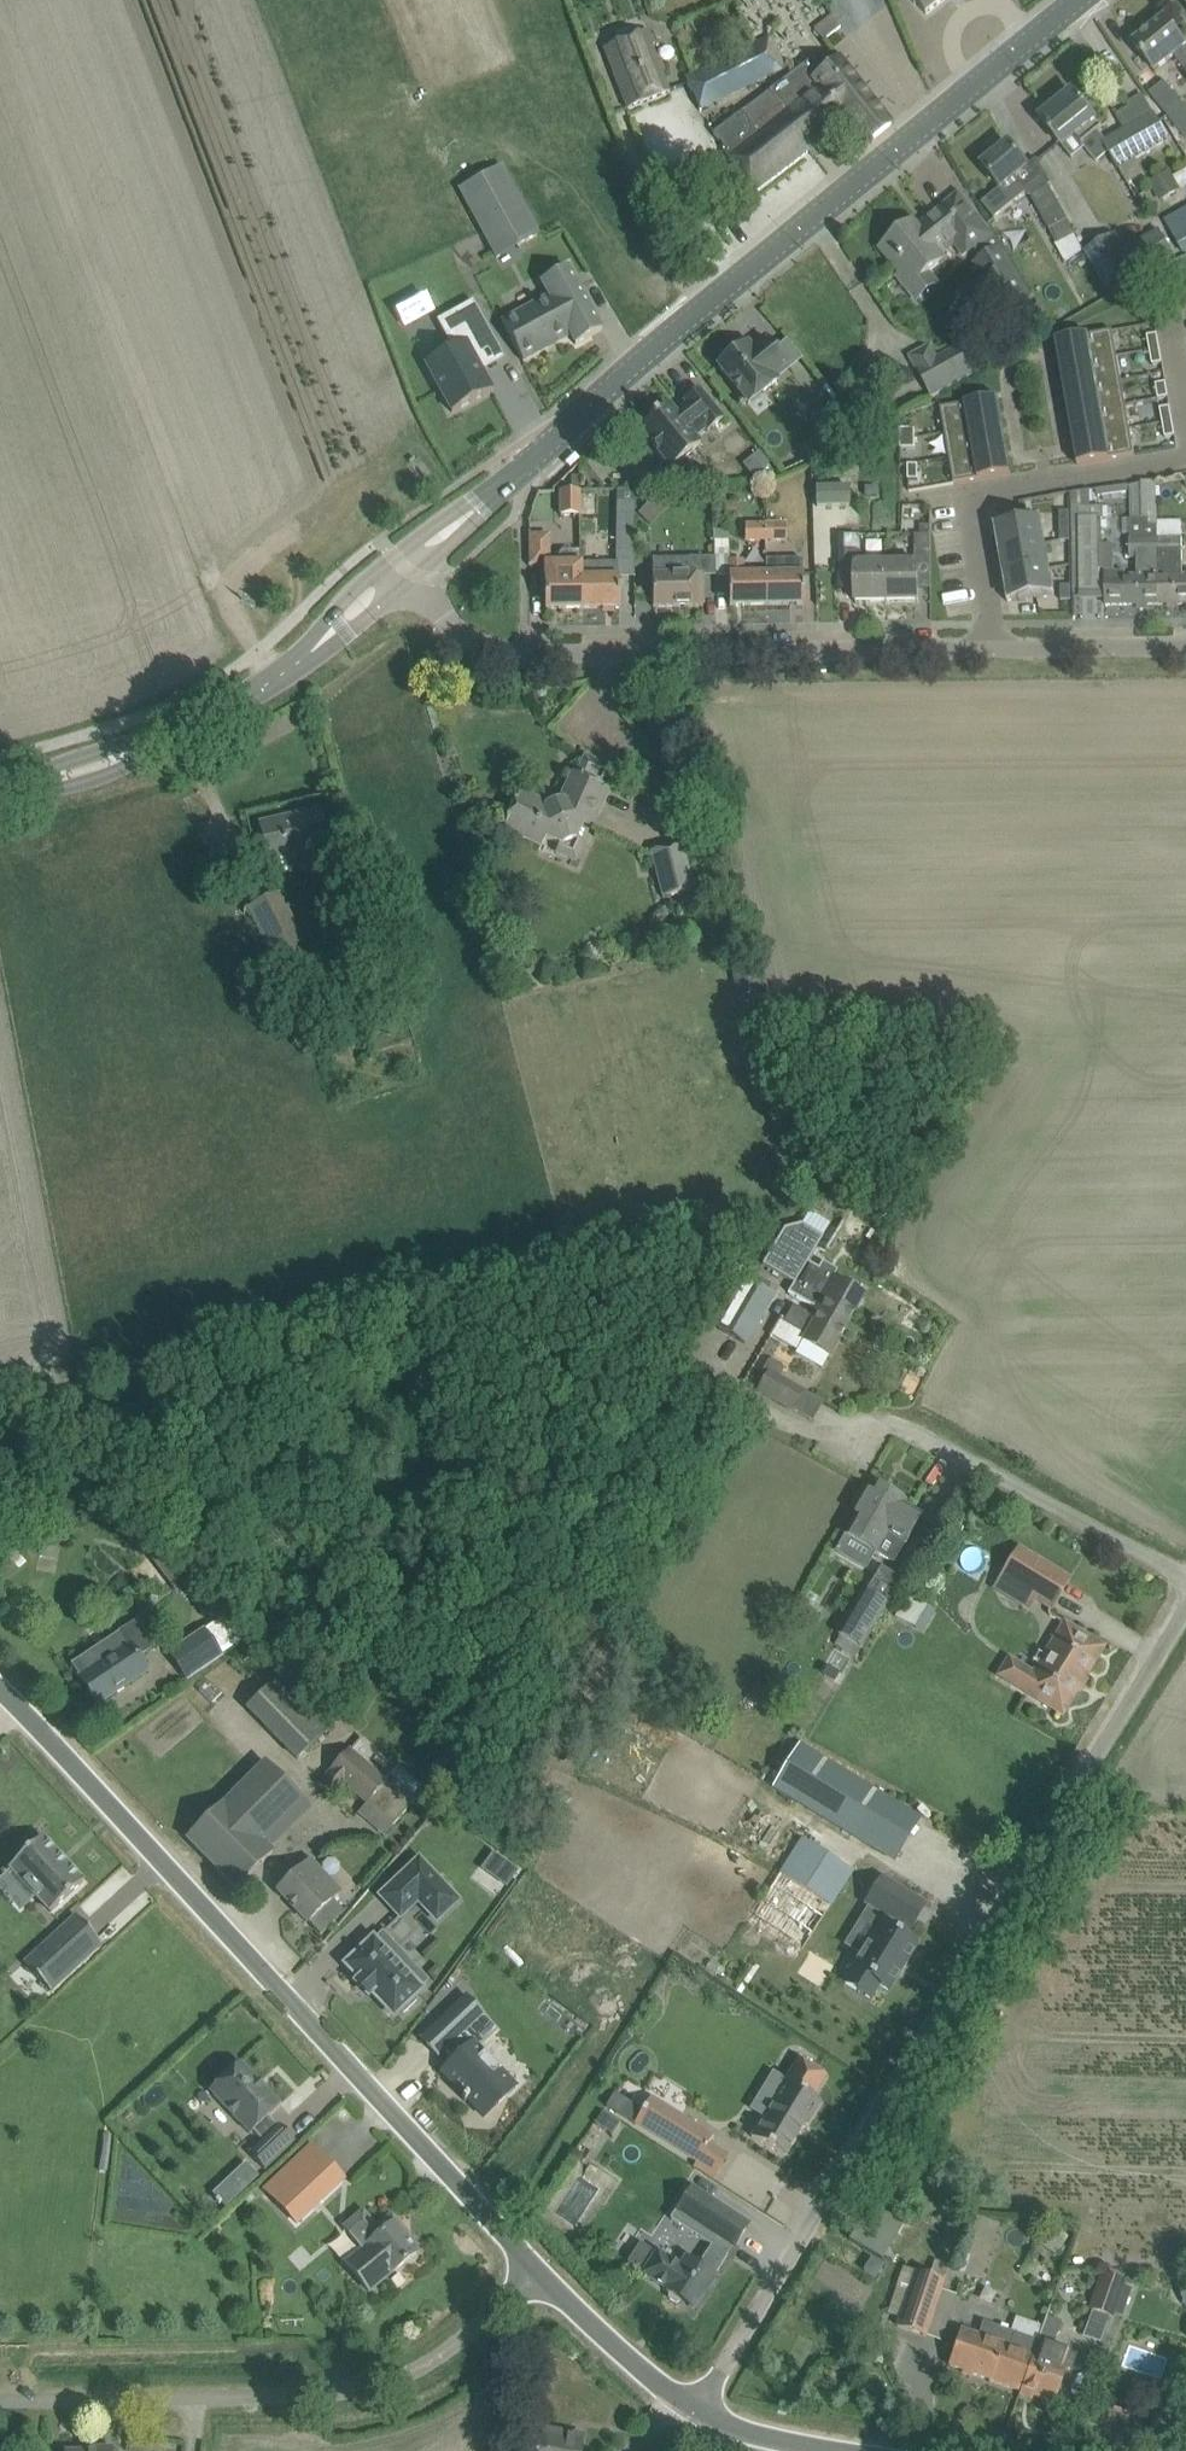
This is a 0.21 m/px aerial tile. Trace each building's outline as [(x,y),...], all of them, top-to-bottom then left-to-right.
[(764,26),(758,0),(740,0),(748,30),(764,26)] [(793,3),(790,0),(762,0),(779,17),(793,3)] [(827,19),(819,0),(794,0),(807,28),(827,19)] [(934,14),(951,0),(922,0),(934,14)] [(1179,37),(1164,19),(1133,44),(1155,72),(1175,56),(1185,69),(1185,45),(1179,37)] [(627,110),(669,93),(662,74),(665,73),(649,31),(604,48),(627,110)] [(702,109),(786,67),(770,35),(686,77),(702,109)] [(876,107),(838,57),(820,71),(811,60),(715,135),(723,146),(719,149),(754,194),(809,151),(813,157),(825,148),(821,142),(846,123),(864,146),(891,126),(876,107)] [(1175,124),(1185,116),(1178,108),(1183,104),(1165,82),(1150,95),(1175,124)] [(1109,153),(1104,143),(1107,141),(1098,131),(1102,128),(1073,92),(1040,120),(1062,146),(1073,159),(1086,148),(1098,162),(1109,153)] [(1167,141),(1153,115),(1125,131),(1107,141),(1104,143),(1109,153),(1119,169),(1136,159),(1167,141)] [(995,218),(1026,193),(1014,178),(1028,167),(1010,145),(983,166),(1000,189),(982,204),(995,218)] [(1162,201),(1185,186),(1185,163),(1151,184),(1162,201)] [(540,236),(502,166),(459,190),(497,260),(540,236)] [(1058,245),(1076,235),(1050,186),(1031,196),(1058,245)] [(987,224),(962,193),(918,229),(914,223),(882,250),(901,273),(896,277),(917,303),(940,284),(931,272),(945,261),(940,255),(953,245),(964,258),(974,249),(982,258),(973,263),(1005,316),(1034,299),(989,223),(987,224)] [(1166,221),(1184,254),(1185,254),(1185,209),(1178,213),(1166,221)] [(1005,219),(997,226),(1003,233),(1011,226),(1005,219)] [(1177,262),(1159,230),(1125,250),(1116,234),(1085,252),(1112,299),(1177,262)] [(576,345),(602,330),(590,309),(568,268),(541,283),(548,297),(501,322),(523,362),(571,335),(576,345)] [(452,349),(425,364),(451,413),(492,390),(482,372),(471,352),(494,339),(473,301),(436,321),(452,349)] [(1117,356),(1113,331),(1056,341),(1060,366),(1117,356)] [(1148,335),(1150,350),(1160,348),(1157,334),(1148,335)] [(786,364),(764,338),(752,348),(749,344),(747,342),(717,366),(748,404),(778,380),(773,374),(786,364)] [(980,372),(967,349),(964,343),(938,356),(931,343),(910,355),(933,397),(980,372)] [(1160,348),(1150,350),(1153,364),(1162,362),(1160,348)] [(1060,366),(1064,390),(1121,380),(1117,356),(1060,366)] [(1126,405),(1121,380),(1064,390),(1069,415),(1126,405)] [(1169,397),(1166,383),(1157,384),(1159,399),(1169,397)] [(723,419),(699,389),(684,401),(687,405),(675,414),(668,405),(638,429),(670,469),(700,445),(694,437),(706,428),(708,431),(723,419)] [(1002,424),(998,399),(941,409),(945,434),(1002,424)] [(1126,405),(1069,415),(1073,439),(1130,429),(1126,405)] [(1161,409),(1163,423),(1173,422),(1170,407),(1161,409)] [(1166,438),(1175,436),(1173,422),(1163,423),(1166,438)] [(945,434),(949,459),(1006,449),(1002,424),(945,434)] [(1134,454),(1130,429),(1073,439),(1077,464),(1134,454)] [(901,440),(913,439),(913,430),(900,430),(901,440)] [(913,449),(913,439),(901,440),(901,449),(913,449)] [(1011,474),(1006,449),(949,459),(954,484),(1011,474)] [(759,452),(743,466),(753,478),(769,465),(759,452)] [(908,479),(917,479),(917,464),(907,465),(908,479)] [(570,476),(569,490),(573,490),(577,490),(578,490),(578,476),(570,476)] [(1158,522),(1157,483),(1133,483),(1134,519),(1131,519),(1131,520),(1123,520),(1123,534),(1131,534),(1132,559),(1139,559),(1139,575),(1126,575),(1126,572),(1115,572),(1115,545),(1103,545),(1102,519),(1107,519),(1107,508),(1104,508),(1104,507),(1091,507),(1091,491),(1079,492),(1081,594),(1106,594),(1106,605),(1158,604),(1157,524),(1160,524),(1159,522),(1158,522)] [(1097,497),(1127,492),(1126,484),(1095,489),(1097,497)] [(817,506),(849,506),(848,487),(816,487),(817,506)] [(559,490),(559,493),(558,515),(580,515),(581,491),(578,490),(577,490),(573,490),(569,490),(559,490)] [(634,550),(635,496),(635,490),(616,490),(617,495),(615,550),(634,550)] [(667,508),(656,497),(639,514),(650,525),(667,508)] [(1006,523),(994,525),(999,552),(1044,543),(1040,519),(1042,519),(1042,517),(1030,519),(1030,517),(1006,522),(1006,523)] [(1183,575),(1182,522),(1159,522),(1160,524),(1157,524),(1158,604),(1185,604),(1185,575),(1183,575)] [(765,542),(786,542),(786,523),(765,524),(765,542)] [(745,542),(765,542),(765,524),(745,524),(745,542)] [(914,564),(887,564),(888,603),(919,603),(919,589),(919,588),(931,588),(931,535),(920,535),(915,534),(914,564)] [(843,536),(843,551),(844,589),(856,589),(856,604),(888,603),(887,564),(856,565),(856,551),(859,551),(859,536),(843,536)] [(529,564),(544,564),(545,609),(582,609),(581,564),(580,550),(561,551),(553,564),(548,564),(548,538),(528,538),(529,564)] [(766,605),(766,574),(743,575),(743,560),(728,561),(728,541),(714,541),(715,575),(729,574),(729,606),(766,605)] [(1044,543),(999,552),(1003,577),(1049,568),(1044,543)] [(702,582),(702,575),(700,575),(692,575),(692,559),(652,560),(652,576),(652,583),(653,607),(703,606),(702,582)] [(766,574),(766,605),(803,604),(803,560),(766,560),(766,574)] [(582,609),(619,608),(618,563),(581,564),(582,609)] [(1049,568),(1003,577),(1008,602),(1019,600),(1020,602),(1044,597),(1044,596),(1055,594),(1055,592),(1053,592),(1049,568)] [(1061,601),(1071,601),(1071,586),(1061,586),(1061,601)] [(510,815),(503,831),(542,848),(545,840),(559,846),(578,840),(585,825),(592,828),(599,813),(609,790),(605,788),(613,770),(585,757),(576,775),(572,773),(559,801),(547,805),(520,793),(510,815)] [(328,866),(323,846),(329,844),(321,810),(259,824),(267,859),(286,855),(291,875),(328,866)] [(662,899),(694,891),(683,844),(651,852),(662,899)] [(276,966),(308,950),(279,893),(247,909),(276,966)] [(752,971),(737,974),(741,993),(756,989),(752,971)] [(785,1232),(764,1268),(795,1286),(790,1294),(792,1295),(814,1308),(814,1309),(813,1310),(819,1313),(845,1328),(864,1295),(843,1283),(823,1271),(810,1264),(823,1240),(802,1228),(785,1232)] [(748,1285),(721,1330),(744,1344),(771,1298),(748,1285)] [(789,1302),(770,1336),(797,1351),(803,1341),(829,1356),(845,1328),(819,1313),(816,1318),(789,1302)] [(804,1391),(803,1391),(769,1372),(758,1391),(793,1411),(804,1391)] [(909,1537),(922,1516),(904,1505),(906,1502),(873,1483),(861,1504),(835,1550),(862,1566),(870,1551),(875,1554),(887,1534),(905,1544),(909,1537)] [(1051,1609),(1069,1579),(1019,1549),(1000,1578),(1051,1609)] [(838,1635),(833,1644),(856,1657),(861,1649),(869,1635),(887,1606),(902,1581),(879,1567),(864,1592),(838,1635)] [(896,1616),(921,1632),(936,1611),(910,1594),(896,1616)] [(186,1682),(222,1657),(241,1645),(222,1617),(167,1653),(186,1682)] [(98,1666),(89,1653),(71,1665),(80,1678),(79,1678),(98,1705),(147,1671),(139,1658),(155,1647),(136,1620),(120,1631),(129,1644),(98,1666)] [(1062,1715),(1103,1647),(1064,1624),(1033,1677),(1005,1660),(996,1675),(1062,1715)] [(318,1686),(294,1661),(246,1709),(296,1760),(331,1726),(304,1699),(318,1686)] [(799,1747),(772,1790),(854,1840),(875,1853),(902,1809),(880,1796),(799,1747)] [(335,1767),(319,1785),(332,1797),(344,1783),(366,1803),(392,1826),(408,1808),(415,1800),(387,1777),(384,1781),(349,1751),(335,1767)] [(302,1801),(275,1774),(264,1763),(223,1804),(261,1842),(262,1842),(302,1801)] [(223,1804),(188,1839),(237,1888),(272,1853),(262,1842),(261,1842),(223,1804)] [(83,1882),(42,1838),(10,1868),(51,1913),(83,1882)] [(766,1899),(752,1920),(800,1951),(852,1872),(804,1840),(780,1878),(766,1899)] [(939,1897),(955,1873),(912,1845),(896,1870),(917,1883),(874,1949),(897,1964),(906,1950),(916,1956),(944,1911),(931,1903),(936,1895),(939,1897)] [(493,1853),(482,1868),(494,1877),(505,1861),(493,1853)] [(427,1907),(425,1909),(436,1921),(457,1901),(419,1860),(380,1896),(400,1917),(420,1899),(427,1907)] [(318,1886),(301,1868),(277,1891),(308,1923),(309,1922),(320,1934),(339,1915),(328,1904),(340,1893),(326,1878),(318,1886)] [(24,1963),(50,1992),(101,1944),(75,1916),(24,1963)] [(400,2008),(404,2013),(417,2000),(413,1996),(419,1990),(418,1989),(427,1981),(382,1933),(373,1942),(373,1941),(347,1965),(360,1979),(356,1983),(368,1996),(372,1992),(394,2014),(400,2008)] [(436,2089),(483,2130),(511,2097),(457,2052),(474,2032),(451,2013),(413,2058),(431,2074),(440,2063),(451,2073),(436,2089)] [(820,2090),(833,2069),(801,2049),(791,2066),(785,2062),(779,2058),(764,2082),(777,2088),(755,2121),(787,2142),(823,2091),(820,2090)] [(264,2169),(295,2141),(280,2126),(278,2127),(268,2116),(281,2105),(241,2063),(211,2091),(250,2133),(253,2130),(263,2141),(250,2153),(264,2169)] [(614,2093),(606,2107),(617,2114),(625,2100),(614,2093)] [(650,2098),(634,2124),(696,2162),(697,2163),(709,2144),(713,2136),(650,2098)] [(604,2111),(596,2123),(613,2135),(621,2122),(604,2111)] [(290,2186),(275,2201),(296,2223),(324,2197),(343,2180),(312,2146),(296,2161),(280,2176),(290,2186)] [(245,2165),(233,2176),(246,2190),(258,2178),(245,2165)] [(640,2245),(628,2264),(643,2274),(666,2290),(665,2291),(693,2310),(733,2247),(734,2248),(748,2225),(691,2188),(671,2220),(711,2246),(697,2267),(686,2259),(680,2268),(657,2254),(656,2255),(640,2245)] [(368,2208),(343,2229),(362,2251),(346,2264),(369,2292),(392,2273),(392,2274),(416,2253),(414,2251),(406,2240),(409,2237),(391,2216),(381,2224),(368,2208)] [(875,2208),(856,2238),(883,2255),(901,2224),(875,2208)] [(917,2212),(914,2219),(929,2225),(932,2217),(917,2212)] [(876,2278),(883,2266),(871,2259),(864,2271),(876,2278)] [(925,2336),(948,2267),(934,2263),(930,2276),(916,2272),(897,2327),(925,2336)] [(1102,2274),(1088,2311),(1091,2313),(1109,2320),(1111,2321),(1114,2314),(1124,2286),(1125,2282),(1122,2281),(1124,2273),(1109,2268),(1106,2276),(1102,2274)] [(1185,2306),(1185,2279),(1175,2284),(1185,2307),(1185,2306)] [(962,2330),(957,2343),(949,2366),(1022,2392),(1040,2342),(1048,2319),(1046,2318),(1043,2326),(1015,2316),(1010,2331),(984,2321),(979,2336),(962,2330)] [(1061,2323),(1048,2319),(1040,2342),(1022,2392),(1053,2403),(1066,2369),(1071,2371),(1077,2355),(1052,2346),(1061,2323)] [(581,2438),(540,2431),(537,2448),(535,2448),(534,2450),(579,2450),(581,2438)]
